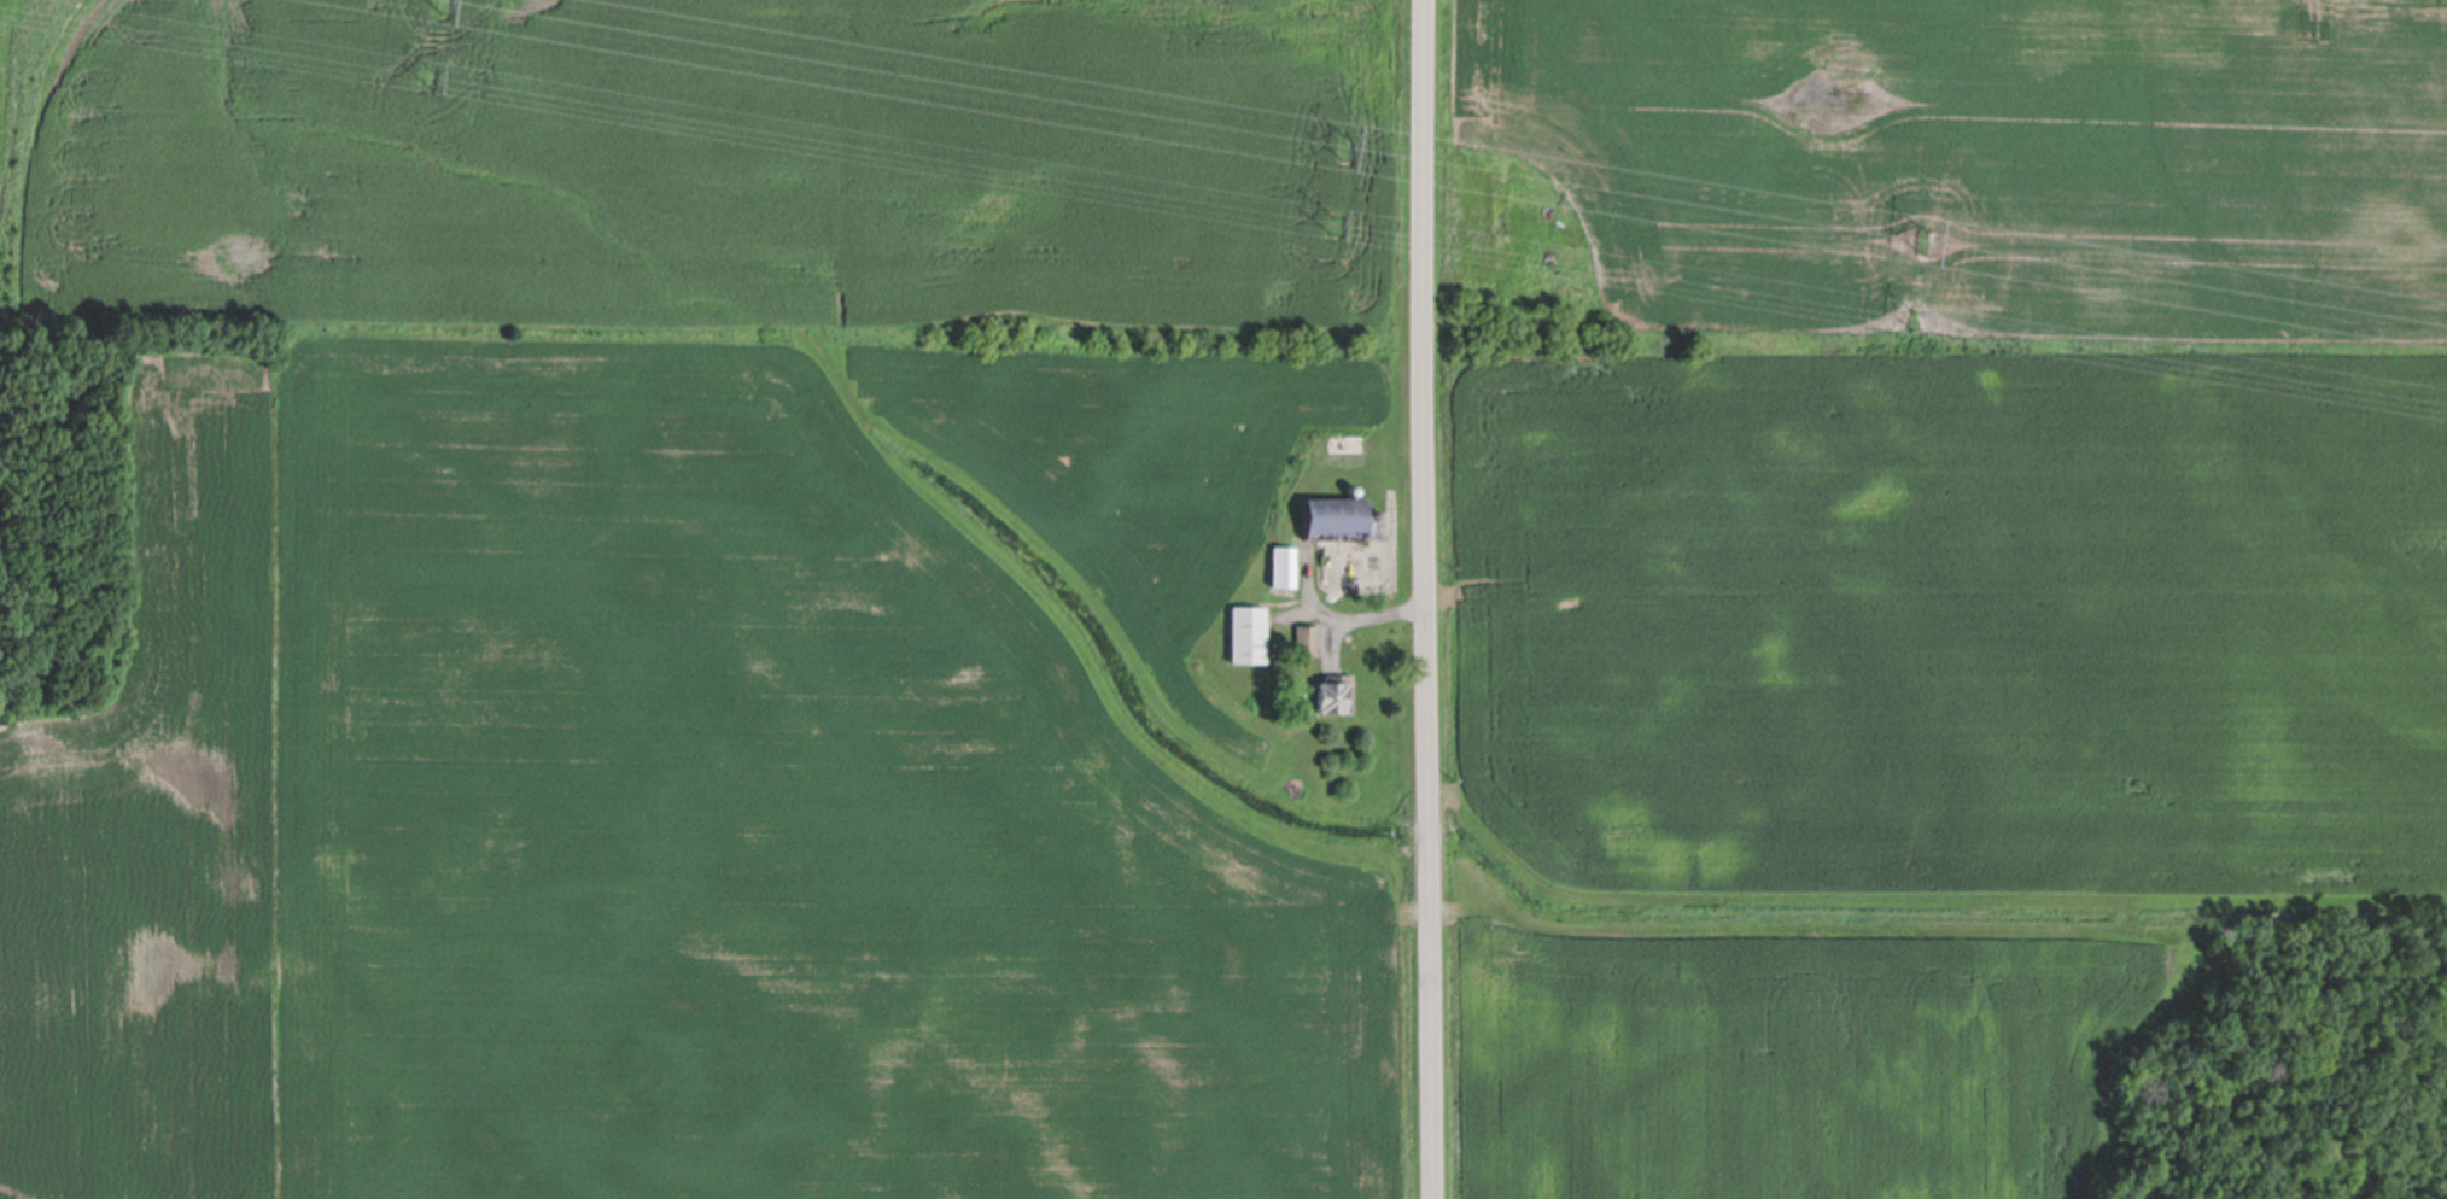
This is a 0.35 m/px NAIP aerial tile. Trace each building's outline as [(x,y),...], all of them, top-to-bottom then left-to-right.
[(1326,437),(1363,435),(1363,454),(1326,454),(1326,437)] [(1356,492),(1355,493),(1355,495),(1354,495),(1353,496),(1351,496),(1350,496),(1349,496),(1348,495),(1347,495),(1347,493),(1345,493),(1345,492),(1345,491),(1345,490),(1345,489),(1347,489),(1347,487),(1347,486),(1348,486),(1349,486),(1349,485),(1350,485),(1351,485),(1353,485),(1353,486),(1354,486),(1355,486),(1355,487),(1355,489),(1356,489),(1356,490),(1356,491),(1356,492)] [(1379,514),(1386,514),(1386,542),(1303,543),(1302,502),(1365,501),(1365,521),(1369,521),(1369,520),(1368,520),(1368,519),(1368,517),(1367,517),(1367,516),(1367,515),(1368,515),(1368,514),(1368,513),(1369,513),(1369,511),(1371,511),(1372,510),(1373,510),(1374,510),(1376,510),(1376,511),(1377,511),(1377,513),(1378,513),(1378,514),(1379,514)] [(1269,590),(1271,549),(1293,550),(1292,590),(1269,590)] [(1228,666),(1230,608),(1265,609),(1263,666),(1228,666)] [(1295,626),(1316,627),(1316,657),(1295,657),(1295,626)] [(1315,718),(1315,685),(1324,685),(1324,677),(1351,677),(1351,715),(1344,715),(1344,718),(1315,718)]
